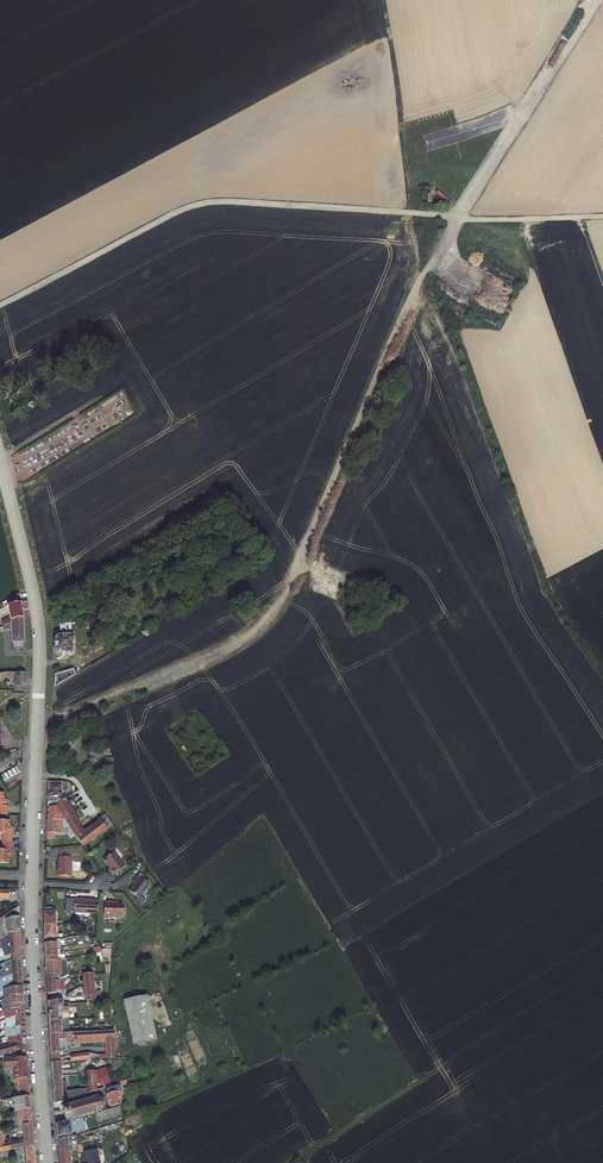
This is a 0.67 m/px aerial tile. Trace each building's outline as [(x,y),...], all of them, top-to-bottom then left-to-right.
[(438,191),(435,194),(448,207),(451,204),(438,191)] [(23,619),(18,595),(10,599),(11,607),(7,608),(10,620),(0,625),(2,629),(10,625),(10,622),(23,619)] [(26,652),(23,619),(10,622),(10,625),(13,646),(13,653),(26,652)] [(70,625),(58,625),(59,637),(55,637),(53,639),(53,649),(54,649),(54,660),(60,660),(60,654),(70,654),(69,647),(73,646),(73,640),(70,637),(70,625)] [(72,671),(53,676),(53,689),(74,676),(73,673),(72,671)] [(25,672),(0,674),(0,678),(14,678),(13,690),(23,690),(23,685),(25,685),(25,674),(25,672)] [(0,778),(3,783),(4,784),(12,780),(19,775),(15,769),(0,778)] [(59,779),(46,778),(45,801),(50,801),(55,809),(60,816),(62,818),(62,819),(65,822),(79,843),(100,828),(93,820),(83,827),(59,794),(59,779)] [(12,780),(4,784),(8,790),(15,786),(12,780)] [(44,816),(55,817),(56,817),(62,818),(60,816),(55,809),(50,801),(45,801),(44,816)] [(101,812),(96,815),(97,816),(104,825),(108,822),(101,812)] [(56,817),(55,817),(44,816),(44,833),(52,834),(52,829),(57,829),(57,822),(65,822),(62,819),(62,818),(56,817)] [(97,816),(93,820),(100,828),(104,825),(97,816)] [(11,842),(11,834),(12,834),(12,830),(9,830),(10,821),(0,820),(0,833),(2,834),(2,842),(11,842)] [(11,842),(2,842),(1,850),(0,850),(0,863),(8,863),(8,854),(11,854),(11,850),(11,842)] [(76,851),(76,844),(60,845),(58,846),(58,853),(70,853),(70,851),(76,851)] [(110,870),(112,872),(124,864),(113,848),(108,852),(102,856),(110,867),(109,867),(110,870)] [(70,853),(58,853),(57,863),(57,865),(56,865),(56,872),(69,873),(70,858),(70,853)] [(127,889),(136,897),(147,885),(136,874),(131,881),(133,883),(131,885),(131,884),(129,887),(127,889)] [(86,897),(74,898),(75,911),(98,910),(98,896),(86,897)] [(108,897),(104,898),(104,912),(121,911),(121,898),(112,898),(112,897),(108,897)] [(52,906),(44,906),(44,923),(56,923),(56,910),(52,910),(52,906)] [(19,907),(0,919),(0,939),(0,940),(4,938),(5,937),(14,932),(20,932),(19,907)] [(57,936),(56,923),(44,923),(45,942),(55,941),(55,936),(57,936)] [(21,955),(20,932),(14,932),(5,937),(4,938),(0,940),(4,946),(3,947),(8,956),(12,954),(12,956),(21,955)] [(56,941),(55,941),(45,942),(45,948),(57,947),(57,943),(60,943),(60,938),(56,938),(56,941)] [(68,974),(65,957),(58,958),(46,960),(47,979),(58,978),(68,974)] [(21,959),(12,960),(12,965),(0,973),(0,975),(3,979),(5,978),(13,974),(22,973),(21,959)] [(22,973),(13,974),(5,978),(3,979),(0,981),(0,985),(1,990),(9,988),(10,988),(13,988),(23,987),(22,973)] [(95,999),(93,973),(84,974),(85,1000),(95,999)] [(112,982),(120,982),(120,974),(112,974),(112,982)] [(58,981),(58,978),(47,979),(47,995),(55,994),(55,993),(59,992),(58,981)] [(23,987),(13,988),(10,988),(9,988),(1,990),(0,990),(0,996),(3,996),(3,998),(6,997),(13,996),(23,996),(23,987)] [(147,991),(123,996),(134,1042),(158,1037),(147,991)] [(23,996),(13,996),(6,997),(3,998),(1,1000),(0,1000),(0,1002),(4,1011),(9,1009),(12,1009),(24,1008),(23,996)] [(48,1007),(63,1006),(63,1001),(63,1000),(62,1000),(56,998),(55,999),(53,1000),(47,1001),(48,1007)] [(71,1010),(71,1006),(68,1006),(63,1006),(48,1007),(48,1019),(61,1018),(67,1018),(66,1011),(71,1010)] [(24,1014),(24,1008),(12,1009),(9,1009),(4,1011),(2,1012),(3,1015),(4,1020),(16,1016),(16,1014),(24,1014)] [(25,1025),(24,1014),(16,1014),(16,1016),(4,1020),(6,1027),(16,1026),(25,1025)] [(61,1018),(48,1019),(48,1026),(62,1026),(72,1025),(72,1018),(67,1018),(61,1018)] [(26,1036),(25,1025),(16,1026),(6,1027),(4,1027),(8,1037),(11,1037),(17,1037),(26,1036)] [(72,1031),(62,1032),(49,1033),(50,1062),(60,1061),(89,1057),(89,1049),(69,1051),(69,1053),(59,1054),(58,1038),(72,1037),(72,1039),(105,1036),(106,1044),(116,1043),(114,1028),(72,1031)] [(27,1048),(26,1036),(17,1037),(11,1037),(8,1037),(8,1045),(11,1044),(17,1043),(18,1051),(27,1048)] [(18,1051),(17,1043),(11,1044),(8,1045),(0,1048),(0,1056),(18,1051)] [(116,1043),(106,1044),(107,1052),(117,1050),(116,1043)] [(99,1052),(89,1049),(89,1057),(95,1057),(98,1056),(99,1056),(99,1052)] [(26,1056),(5,1058),(6,1068),(14,1067),(15,1079),(19,1079),(21,1098),(29,1097),(26,1056)] [(61,1070),(60,1061),(50,1062),(51,1070),(61,1070)] [(108,1080),(103,1067),(95,1069),(96,1089),(101,1087),(110,1084),(108,1080)] [(96,1089),(95,1069),(85,1070),(86,1086),(71,1087),(71,1088),(67,1088),(62,1088),(61,1082),(61,1080),(61,1075),(51,1075),(53,1103),(65,1100),(96,1089)] [(127,1078),(119,1081),(120,1082),(109,1086),(110,1092),(107,1093),(110,1106),(122,1102),(118,1090),(123,1088),(121,1083),(128,1081),(127,1078)] [(93,1096),(61,1104),(65,1120),(82,1116),(97,1111),(107,1109),(103,1097),(102,1096),(100,1096),(99,1093),(97,1093),(93,1094),(93,1096)] [(30,1109),(30,1103),(21,1104),(21,1098),(12,1099),(14,1112),(30,1109)] [(107,1109),(97,1111),(99,1120),(122,1114),(121,1105),(107,1109)] [(31,1124),(30,1109),(14,1112),(16,1127),(31,1124)] [(86,1129),(82,1116),(65,1120),(54,1123),(55,1138),(86,1129)] [(32,1138),(31,1124),(16,1127),(16,1133),(23,1132),(23,1138),(23,1140),(31,1140),(31,1138),(32,1138)] [(11,1150),(10,1145),(8,1145),(8,1143),(4,1144),(1,1130),(0,1130),(0,1151),(11,1150)] [(73,1135),(57,1139),(58,1151),(67,1149),(67,1147),(68,1147),(68,1142),(74,1141),(73,1135)] [(11,1150),(24,1148),(23,1140),(23,1138),(8,1140),(8,1143),(10,1143),(10,1145),(11,1150)] [(33,1147),(32,1138),(31,1138),(31,1140),(23,1140),(24,1148),(33,1147)] [(33,1147),(24,1148),(26,1162),(35,1162),(33,1147)] [(68,1147),(67,1147),(67,1149),(58,1151),(59,1162),(69,1162),(69,1161),(71,1160),(70,1156),(71,1156),(70,1149),(68,1147)]
